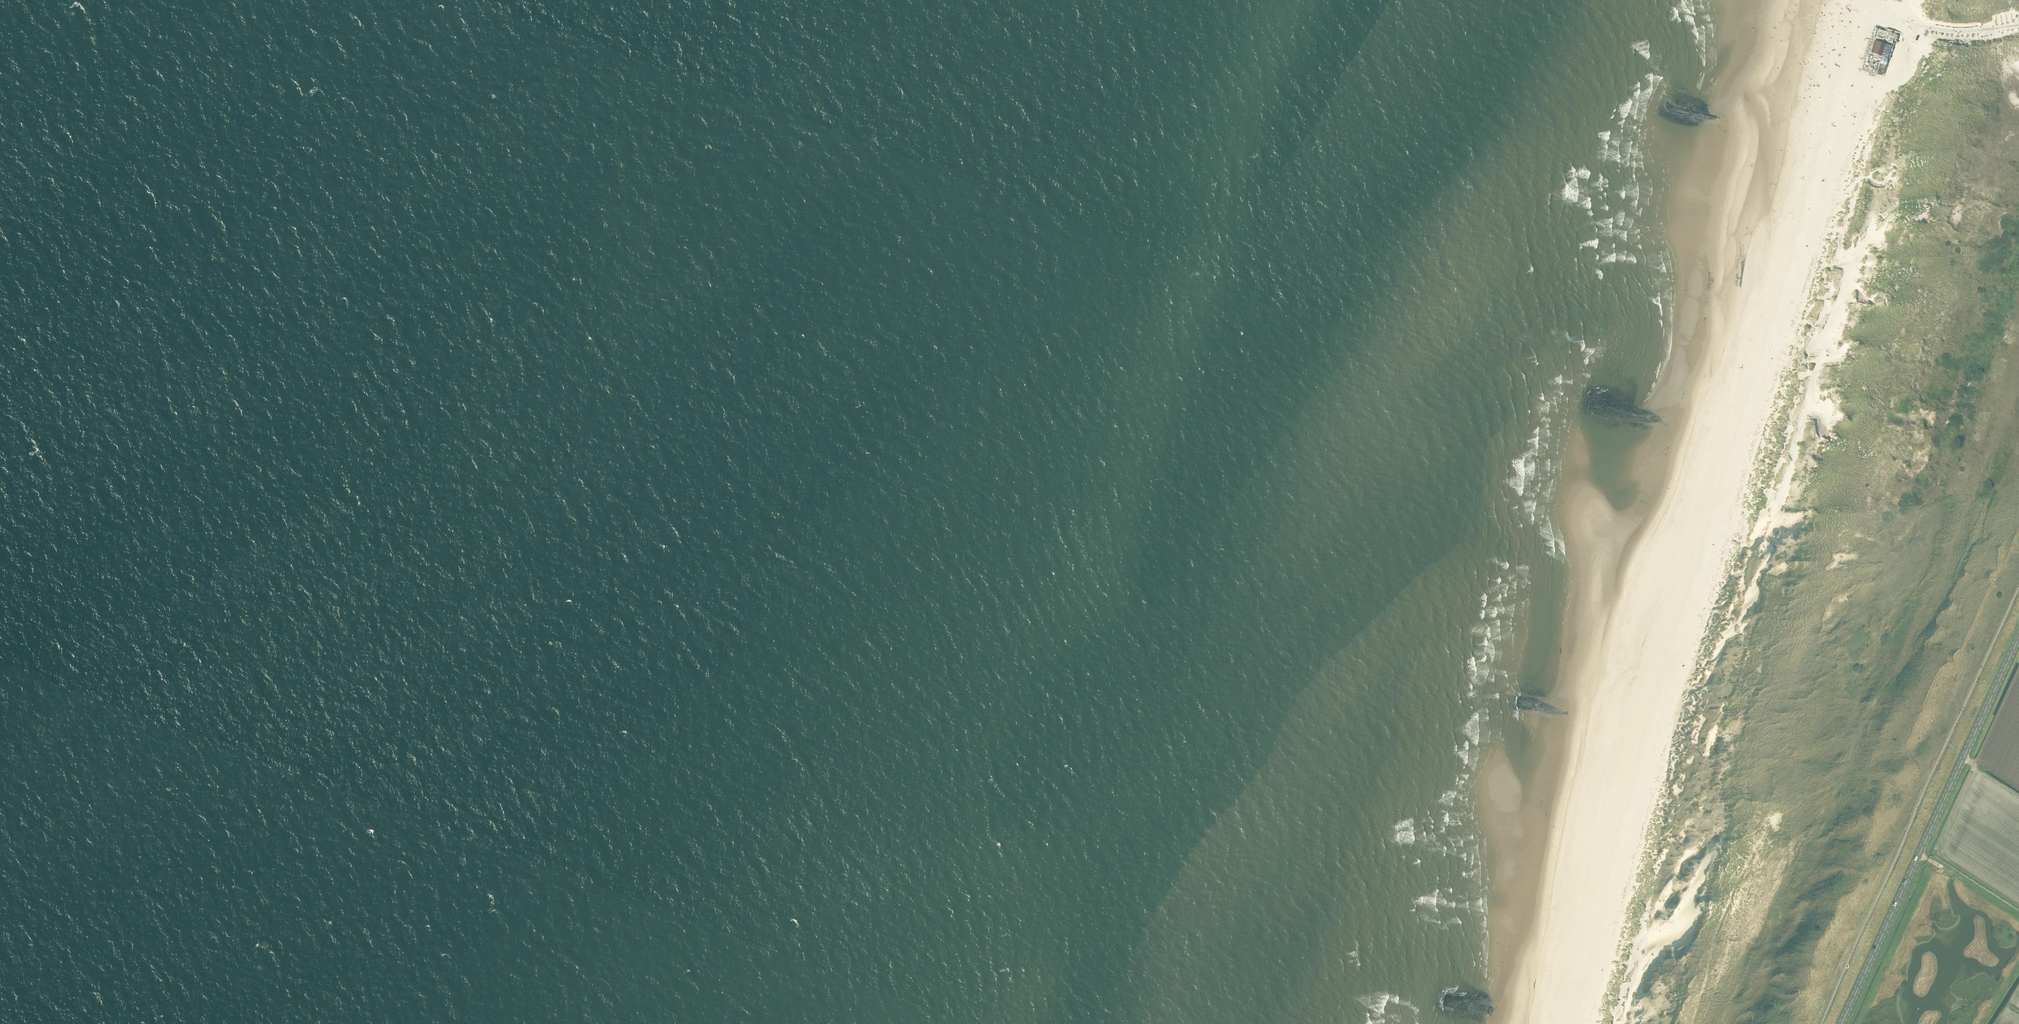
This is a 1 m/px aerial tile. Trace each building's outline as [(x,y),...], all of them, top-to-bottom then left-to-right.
[(1890,29),(1877,69),(1912,80),(1923,45),(1925,40),(1890,29)]
